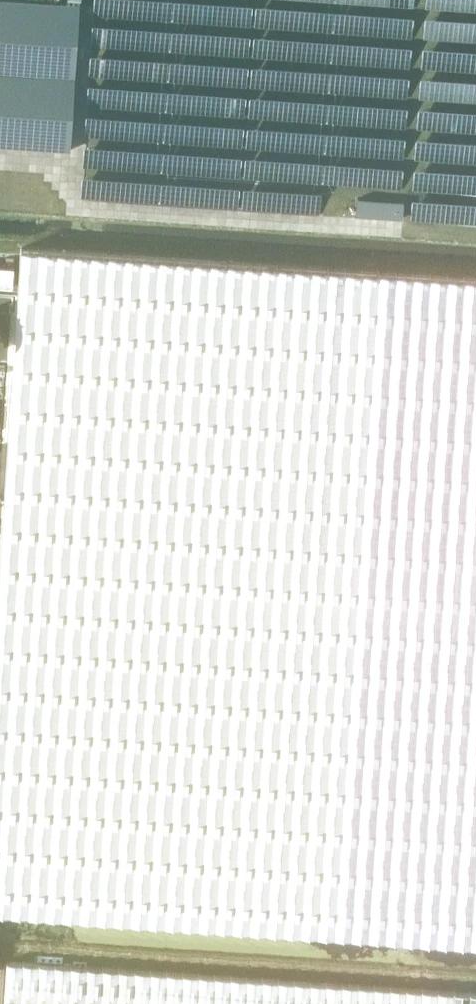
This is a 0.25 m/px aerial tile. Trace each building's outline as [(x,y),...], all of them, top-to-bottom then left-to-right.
[(69,150),(79,4),(16,0),(0,0),(0,145),(69,150)] [(356,198),(355,214),(403,217),(404,201),(356,198)] [(475,944),(475,270),(18,239),(1,498),(0,498),(0,911),(475,944)] [(9,287),(10,266),(0,266),(0,286),(9,287)] [(72,966),(5,962),(2,1003),(475,1003),(475,993),(72,966)]
